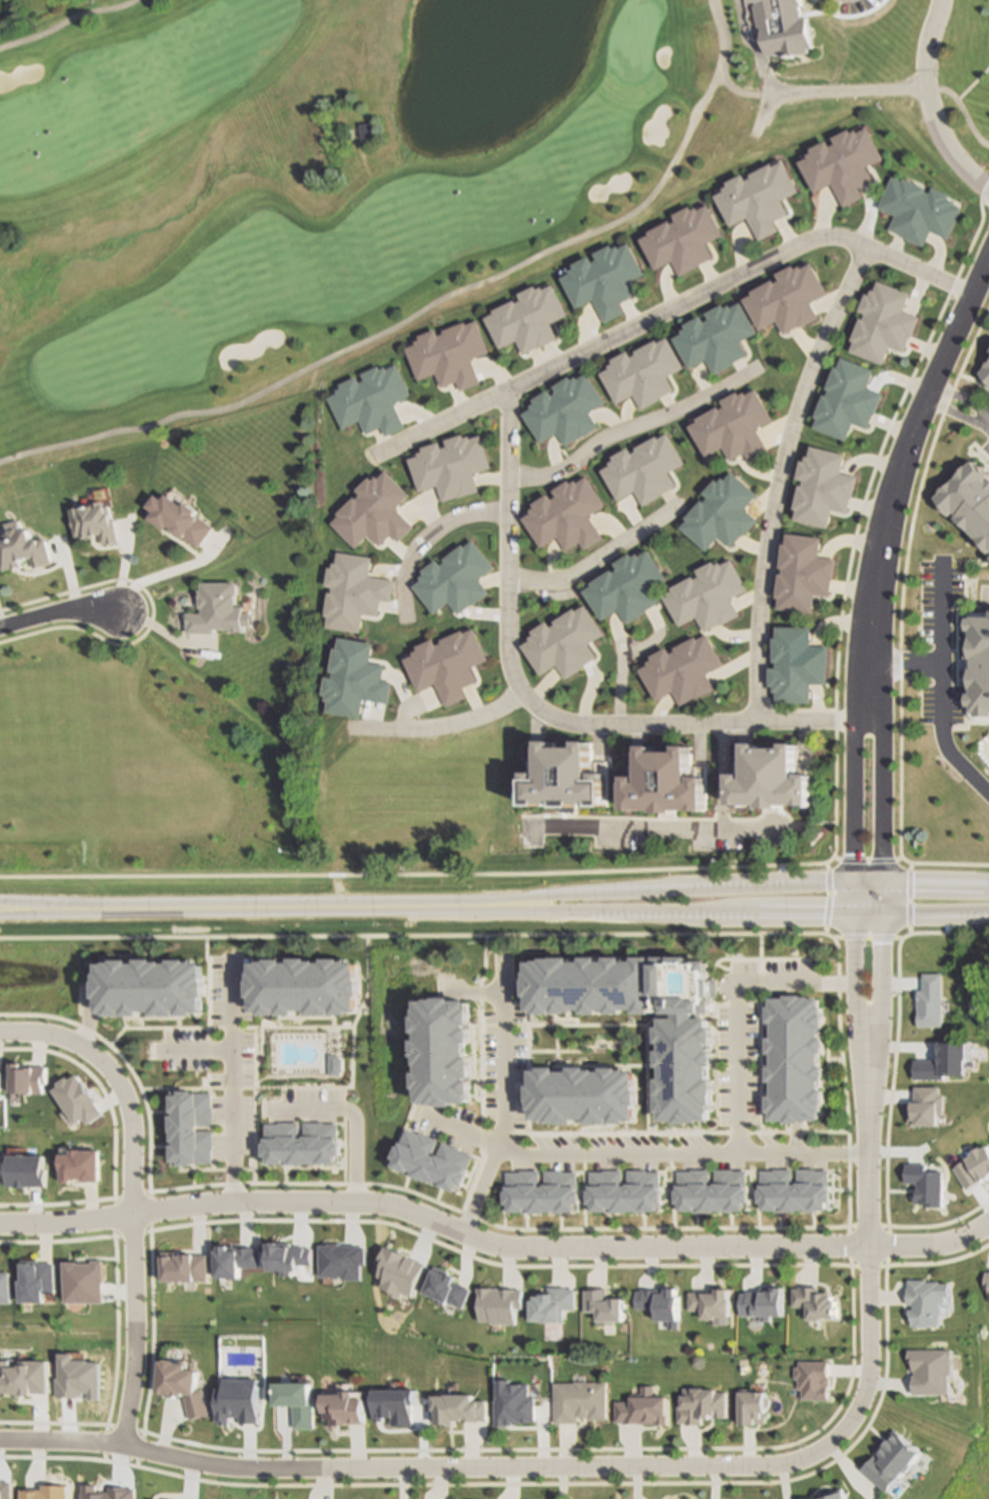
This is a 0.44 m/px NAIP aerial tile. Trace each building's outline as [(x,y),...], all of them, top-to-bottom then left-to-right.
[(762,21),(758,0),(814,0),(824,44),(820,45),(821,49),(792,55),(791,51),(777,54),(773,35),(755,39),(751,24),(762,21)] [(869,125),(881,150),(884,157),(867,165),(874,179),(860,187),(864,196),(845,206),(840,196),(833,183),(816,191),(801,160),(810,155),(809,153),(814,150),(812,146),(829,138),(832,144),(837,141),(834,135),(850,127),(852,131),(858,128),(859,130),(869,125)] [(370,140),(370,128),(360,128),(360,140),(370,140)] [(784,159),(800,190),(783,199),(790,213),(776,220),(780,230),(761,240),(756,230),(749,216),(732,225),(716,194),(725,189),(724,186),(729,184),(728,180),(744,172),(746,175),(747,178),(753,175),(751,173),(773,162),(774,164),(784,159)] [(893,175),(903,179),(904,177),(926,187),(925,189),(930,192),(932,189),(933,186),(950,193),(949,197),(954,199),(953,202),(963,207),(948,238),(931,230),(925,244),(924,244),(923,246),(904,237),(905,235),(890,228),(896,214),(879,206),(893,175)] [(708,203),(723,235),(707,243),(714,256),(699,264),(700,265),(680,275),(679,274),(672,260),(656,269),(640,238),(649,233),(648,230),(670,219),(671,222),(676,219),(675,217),(673,213),(690,205),(692,208),(697,205),(698,208),(708,203)] [(628,242),(645,273),(628,282),(635,295),(620,302),(625,312),(605,322),(600,313),(594,299),(576,308),(560,277),(570,272),(569,269),(574,267),(572,263),(589,255),(590,258),(592,261),(597,258),(596,255),(594,252),(611,244),(612,247),(617,244),(619,247),(628,242)] [(812,262),(829,293),(812,302),(819,315),(820,317),(801,327),(800,326),(786,334),(778,320),(762,329),(745,298),(755,293),(754,291),(775,279),(776,281),(782,279),(781,276),(779,273),(795,264),(797,268),(802,265),(803,267),(812,262)] [(879,280),(911,293),(904,310),(918,316),(920,317),(911,337),(910,337),(904,352),(890,346),(883,364),(851,351),(855,341),(852,340),(861,317),(864,318),(866,312),(864,312),(860,310),(867,293),(871,294),(873,289),(875,290),(879,280)] [(552,283),(567,315),(551,323),(557,337),(558,338),(538,348),(537,346),(523,354),(516,340),(498,348),(483,317),(493,312),(492,310),(513,299),(515,301),(520,299),(519,296),(517,293),(534,285),(536,288),(541,285),(542,288),(552,283)] [(740,301),(757,331),(740,340),(748,354),(733,362),(734,363),(715,373),(714,372),(707,358),(690,367),(673,337),(683,332),(682,329),(687,327),(685,323),(701,314),(703,318),(704,320),(709,317),(708,315),(706,312),(723,303),(725,306),(729,303),(731,306),(740,301)] [(476,319),(488,352),(471,359),(476,373),(480,382),(459,391),(456,381),(441,387),(435,373),(417,380),(405,347),(414,343),(413,341),(419,339),(417,335),(435,328),(436,332),(437,335),(443,332),(442,330),(464,321),(465,324),(476,319)] [(668,337),(684,367),(668,376),(675,390),(661,398),(661,399),(642,409),(641,408),(634,394),(617,403),(600,373),(610,368),(609,365),(614,362),(612,359),(629,350),(630,354),(632,356),(637,353),(635,351),(657,339),(658,342),(668,337)] [(843,357),(875,370),(868,387),(884,394),(876,415),(874,414),(868,429),(854,423),(847,441),(815,428),(819,418),(817,417),(826,394),(828,395),(830,389),(828,388),(837,367),(839,368),(843,357)] [(983,367),(988,361),(988,388),(985,383),(986,382),(978,374),(985,368),(983,367)] [(396,364),(410,395),(394,404),(405,427),(384,436),(380,427),(366,434),(359,420),(342,428),(327,397),(336,393),(335,390),(340,387),(339,384),(355,376),(358,382),(364,379),(361,374),(378,365),(379,369),(384,366),(386,369),(396,364)] [(587,373),(606,402),(590,412),(598,425),(599,426),(580,438),(579,437),(566,446),(557,433),(541,443),(522,414),(531,408),(530,406),(535,403),(533,399),(549,389),(551,392),(552,395),(557,392),(556,389),(553,386),(569,376),(571,379),(576,376),(578,379),(587,373)] [(757,389),(773,419),(757,428),(764,442),(769,451),(750,462),(745,453),(731,461),(723,447),(707,456),(690,426),(699,421),(698,419),(719,407),(721,409),(726,406),(724,404),(723,401),(739,392),(741,395),(746,392),(747,394),(757,389)] [(668,433),(685,463),(668,472),(676,486),(662,494),(662,495),(643,506),(642,505),(635,491),(618,500),(601,470),(611,465),(609,463),(614,460),(612,457),(629,448),(631,451),(632,453),(637,450),(636,448),(657,436),(658,438),(668,433)] [(462,434),(463,438),(469,436),(470,439),(480,435),(491,468),(473,474),(478,490),(479,491),(458,498),(457,497),(442,502),(437,486),(418,492),(408,459),(418,456),(417,453),(422,451),(421,448),(439,442),(440,445),(441,448),(446,446),(446,443),(444,440),(462,434)] [(846,455),(841,473),(856,476),(858,477),(852,498),(851,498),(847,514),(832,510),(827,529),(794,521),(797,510),(794,509),(800,486),(803,486),(804,481),(802,480),(798,479),(802,461),(806,462),(808,456),(810,457),(813,446),(846,455)] [(385,471),(409,495),(396,509),(414,527),(398,543),(390,535),(379,546),(368,535),(355,548),(330,524),(337,517),(335,515),(353,497),(355,500),(359,496),(357,494),(354,491),(368,477),(371,480),(374,476),(377,479),(385,471)] [(732,471),(757,494),(744,508),(756,519),(757,520),(742,536),(741,535),(730,547),(718,537),(706,551),(680,527),(687,519),(685,518),(702,500),(704,501),(708,497),(706,495),(703,493),(716,479),(718,481),(722,477),(724,479),(732,471)] [(586,477),(605,506),(590,516),(599,530),(604,538),(585,550),(580,543),(567,552),(557,537),(541,548),(522,519),(531,513),(530,511),(534,508),(532,505),(548,494),(550,497),(552,500),(557,496),(555,494),(553,491),(569,481),(571,484),(575,481),(577,483),(586,477)] [(165,494),(180,506),(182,502),(195,511),(193,515),(210,527),(195,548),(166,527),(164,530),(148,518),(150,515),(152,512),(145,506),(154,494),(161,500),(165,494)] [(101,501),(101,503),(108,501),(114,530),(116,541),(102,544),(100,533),(74,538),(69,509),(92,505),(92,503),(101,501)] [(1,571),(0,567),(0,536),(6,534),(3,524),(19,519),(22,530),(26,529),(29,541),(36,539),(36,540),(43,539),(50,563),(32,568),(29,557),(18,561),(19,566),(1,571)] [(821,539),(819,557),(834,559),(836,559),(833,582),(832,581),(830,597),(814,595),(811,615),(778,610),(779,599),(776,599),(779,575),(782,575),(783,570),(780,569),(784,545),(786,545),(787,534),(821,539)] [(473,540),(494,568),(479,579),(489,593),(472,606),(471,605),(458,615),(448,603),(433,615),(412,587),(420,580),(419,578),(423,575),(421,572),(436,561),(438,564),(440,566),(444,562),(443,560),(462,545),(464,547),(473,540)] [(649,550),(668,579),(652,590),(660,602),(647,611),(647,612),(629,624),(628,623),(620,610),(603,621),(585,592),(594,586),(593,584),(613,571),(614,573),(619,570),(618,567),(616,564),(632,554),(634,557),(638,554),(640,556),(649,550)] [(371,558),(368,576),(394,581),(390,602),(380,601),(378,617),(362,614),(359,633),(324,629),(326,617),(323,617),(327,593),(330,594),(331,588),(328,587),(325,587),(327,568),(331,569),(332,564),(335,564),(337,553),(371,558)] [(730,559),(746,590),(730,599),(738,613),(738,615),(719,625),(718,624),(704,632),(696,617),(679,626),(663,595),(672,590),(671,588),(692,577),(693,579),(699,576),(698,574),(696,571),(712,562),(714,565),(719,562),(720,564),(730,559)] [(233,582),(233,607),(240,607),(240,613),(248,613),(248,626),(240,626),(240,631),(233,631),(224,631),(224,629),(212,629),(212,633),(184,633),(184,629),(184,613),(199,613),(199,582),(233,582)] [(585,605),(604,634),(588,644),(597,657),(583,666),(584,667),(565,679),(564,678),(556,665),(539,675),(521,646),(530,640),(529,638),(533,635),(531,632),(547,622),(549,625),(550,627),(556,624),(554,622),(575,608),(576,611),(585,605)] [(970,617),(988,617),(988,716),(976,716),(976,713),(972,713),(972,707),(967,707),(967,695),(972,695),(972,690),(970,690),(970,669),(973,669),(973,660),(970,660),(970,640),(972,640),(972,631),(967,631),(967,619),(970,619),(970,617)] [(810,628),(809,647),(825,647),(827,647),(826,669),(825,669),(825,685),(809,685),(809,704),(775,704),(775,694),(772,694),(772,688),(768,688),(769,669),(772,669),(775,669),(775,663),(772,663),(772,639),(775,639),(775,628),(810,628)] [(474,629),(488,661),(471,668),(477,682),(462,689),(467,699),(446,708),(442,698),(436,684),(418,692),(404,660),(413,656),(412,654),(417,652),(416,648),(433,641),(435,644),(436,646),(441,644),(440,641),(462,632),(463,634),(474,629)] [(706,634),(722,664),(706,673),(713,687),(714,688),(694,699),(693,697),(679,705),(672,692),(655,701),(639,670),(648,665),(647,663),(652,660),(650,657),(667,648),(668,651),(670,654),(675,651),(674,648),(695,637),(696,639),(706,634)] [(590,742),(590,748),(591,748),(591,761),(605,761),(604,807),(592,808),(592,806),(574,805),(574,809),(557,809),(557,806),(539,805),(539,808),(527,808),(527,760),(541,760),(541,749),(542,749),(542,743),(553,742),(553,748),(579,748),(578,742),(590,742)] [(691,745),(691,752),(692,752),(692,765),(706,765),(706,812),(691,812),(691,811),(677,811),(677,814),(656,814),(656,811),(642,811),(642,812),(627,812),(627,766),(642,766),(642,752),(643,752),(643,746),(654,746),(654,752),(680,752),(679,746),(691,745)] [(798,746),(798,751),(798,761),(813,761),(812,809),(798,809),(782,809),(782,811),(762,811),(762,809),(743,809),(743,810),(733,810),(734,762),(748,762),(748,750),(748,746),(760,746),(760,750),(786,751),(786,746),(798,746)] [(573,960),(573,964),(584,964),(584,959),(600,960),(600,963),(608,963),(608,958),(624,959),(624,962),(635,962),(635,957),(652,958),(652,975),(657,975),(657,957),(671,958),(671,962),(674,962),(674,956),(691,956),(691,962),(698,962),(698,960),(709,960),(709,971),(707,971),(707,977),(718,977),(717,995),(708,995),(708,999),(715,999),(714,1011),(707,1011),(707,1012),(698,1012),(698,1016),(711,1016),(711,1026),(716,1026),(715,1041),(712,1041),(712,1049),(717,1049),(716,1064),(713,1064),(713,1076),(718,1077),(718,1091),(718,1103),(716,1103),(716,1111),(715,1111),(714,1119),(705,1119),(705,1121),(696,1121),(696,1123),(682,1122),(682,1120),(666,1120),(666,1112),(662,1112),(662,1097),(667,1097),(667,1095),(661,1095),(662,1078),(665,1078),(665,1067),(660,1067),(661,1051),(664,1051),(664,1043),(659,1043),(660,1027),(663,1027),(663,1018),(677,1018),(677,1013),(670,1013),(670,1011),(661,1011),(661,995),(654,995),(654,1014),(639,1013),(639,1010),(626,1009),(625,1014),(610,1014),(610,1011),(602,1011),(602,1016),(587,1015),(587,1012),(579,1012),(579,1014),(569,1014),(569,1016),(557,1016),(557,1012),(556,1012),(556,1017),(541,1017),(541,1016),(532,1015),(532,1001),(528,1000),(528,985),(529,985),(529,976),(530,976),(530,966),(537,966),(537,964),(545,964),(545,962),(556,962),(556,960),(573,960)] [(254,959),(254,1013),(355,1014),(355,961),(254,959)] [(808,999),(808,1000),(817,1000),(817,1007),(819,1007),(819,1015),(822,1015),(822,1031),(818,1031),(818,1039),(822,1039),(822,1054),(819,1054),(819,1067),(823,1067),(823,1083),(819,1083),(819,1091),(824,1091),(824,1106),(821,1106),(821,1115),(820,1115),(819,1122),(810,1122),(810,1123),(801,1123),(801,1125),(787,1125),(787,1122),(771,1122),(771,1115),(767,1115),(768,1098),(771,1098),(771,1084),(767,1084),(767,1067),(771,1067),(771,1057),(766,1057),(767,1039),(770,1039),(770,1025),(766,1025),(766,1009),(768,1009),(768,1000),(783,1000),(783,997),(800,997),(800,999),(808,999)] [(980,999),(980,1016),(969,1016),(968,999),(980,999)] [(453,1001),(453,1005),(468,1004),(468,1013),(470,1013),(470,1029),(467,1029),(467,1031),(470,1031),(471,1046),(466,1046),(466,1059),(469,1059),(470,1070),(471,1070),(471,1081),(466,1081),(466,1083),(469,1083),(469,1098),(467,1098),(467,1106),(451,1106),(452,1109),(438,1109),(438,1108),(428,1108),(428,1106),(419,1106),(418,1098),(417,1098),(417,1091),(415,1091),(414,1075),(418,1075),(417,1068),(416,1067),(416,1059),(414,1059),(414,1042),(419,1042),(419,1035),(415,1035),(415,1019),(418,1019),(417,1011),(419,1011),(419,1004),(429,1004),(429,1002),(437,1002),(437,1001),(453,1001)] [(938,1042),(967,1042),(967,1059),(965,1060),(965,1074),(944,1074),(944,1079),(914,1079),(913,1060),(939,1060),(938,1042)] [(598,1070),(606,1070),(606,1067),(622,1067),(622,1069),(629,1069),(629,1071),(636,1071),(636,1080),(638,1080),(638,1089),(639,1089),(639,1104),(637,1104),(637,1119),(629,1119),(629,1123),(614,1123),(614,1117),(612,1117),(612,1123),(601,1123),(590,1123),(590,1118),(577,1118),(577,1123),(562,1123),(562,1122),(551,1122),(551,1120),(544,1120),(544,1119),(535,1119),(535,1109),(533,1109),(533,1101),(531,1101),(531,1085),(535,1085),(535,1070),(543,1070),(543,1067),(560,1067),(560,1070),(573,1070),(573,1066),(590,1066),(590,1069),(598,1069),(598,1070)] [(914,1086),(939,1086),(939,1094),(944,1094),(944,1114),(939,1114),(939,1125),(916,1126),(916,1122),(909,1122),(909,1102),(914,1102),(914,1086)] [(406,1131),(419,1137),(420,1135),(437,1142),(432,1156),(435,1158),(441,1144),(459,1151),(459,1152),(471,1157),(463,1178),(465,1179),(460,1191),(456,1190),(454,1196),(453,1198),(437,1192),(438,1189),(435,1188),(434,1190),(425,1187),(424,1188),(409,1182),(410,1180),(411,1178),(407,1177),(406,1180),(390,1174),(394,1165),(390,1164),(395,1152),(397,1152),(406,1131)] [(967,1189),(980,1181),(981,1182),(988,1177),(988,1175),(988,1148),(987,1145),(982,1148),(980,1146),(971,1153),(972,1154),(952,1168),(967,1189)] [(8,1155),(22,1155),(22,1154),(26,1154),(26,1155),(45,1155),(45,1169),(48,1170),(48,1187),(30,1187),(30,1188),(16,1188),(16,1186),(8,1186),(8,1155)] [(918,1183),(918,1190),(919,1190),(919,1196),(917,1196),(917,1203),(926,1203),(926,1207),(944,1207),(944,1171),(927,1171),(927,1164),(907,1164),(907,1183),(918,1183)] [(709,1171),(709,1187),(713,1187),(713,1172),(733,1172),(733,1173),(747,1173),(747,1196),(749,1196),(749,1209),(745,1209),(745,1215),(745,1218),(728,1218),(728,1214),(724,1214),(724,1217),(715,1217),(715,1218),(699,1218),(699,1217),(699,1214),(695,1214),(695,1217),(678,1217),(678,1208),(674,1208),(674,1195),(676,1195),(677,1173),(690,1173),(690,1171),(709,1171)] [(793,1171),(793,1186),(797,1186),(798,1171),(817,1171),(817,1172),(831,1173),(831,1195),(833,1195),(833,1208),(830,1208),(830,1214),(830,1217),(813,1217),(813,1214),(809,1214),(809,1216),(799,1216),(799,1218),(783,1218),(783,1216),(783,1214),(780,1214),(780,1217),(763,1217),(763,1208),(759,1208),(759,1195),(761,1195),(761,1172),(774,1173),(774,1171),(793,1171)] [(562,1172),(563,1173),(576,1173),(576,1196),(578,1196),(578,1209),(574,1209),(574,1214),(574,1217),(557,1217),(557,1215),(554,1215),(554,1217),(544,1217),(544,1219),(528,1219),(528,1215),(524,1215),(524,1218),(507,1218),(507,1215),(507,1210),(503,1210),(503,1197),(506,1197),(506,1174),(520,1174),(520,1172),(539,1172),(539,1188),(543,1188),(543,1172),(562,1172)] [(622,1172),(621,1187),(626,1187),(626,1172),(645,1172),(645,1173),(659,1173),(659,1196),(661,1196),(661,1209),(657,1209),(657,1218),(641,1218),(641,1214),(637,1214),(637,1217),(627,1217),(627,1218),(611,1219),(611,1214),(607,1214),(607,1217),(591,1217),(591,1209),(587,1209),(587,1196),(589,1196),(589,1173),(603,1173),(603,1172),(622,1172)] [(22,1260),(40,1260),(40,1262),(55,1262),(55,1293),(43,1293),(43,1302),(19,1302),(19,1280),(22,1280),(22,1260)] [(8,1302),(0,1302),(0,1273),(8,1272),(8,1302)] [(907,1284),(951,1284),(951,1322),(907,1322),(907,1284)] [(528,1288),(573,1288),(572,1326),(528,1326),(528,1288)] [(582,1289),(626,1288),(625,1327),(582,1327),(582,1289)] [(685,1290),(729,1289),(729,1328),(685,1328),(685,1290)] [(792,1289),(836,1289),(836,1327),(792,1328),(792,1289)] [(549,1385),(608,1384),(608,1428),(549,1429),(549,1385)] [(671,1388),(730,1387),(730,1431),(671,1432),(671,1388)] [(429,1388),(488,1388),(488,1432),(430,1432),(429,1388)] [(319,1390),(378,1389),(379,1434),(320,1434),(319,1390)] [(866,1443),(925,1442),(925,1486),(867,1487),(866,1443)] [(34,1481),(34,1498),(0,1498),(0,1481),(8,1481),(9,1477),(34,1477),(34,1481)]
